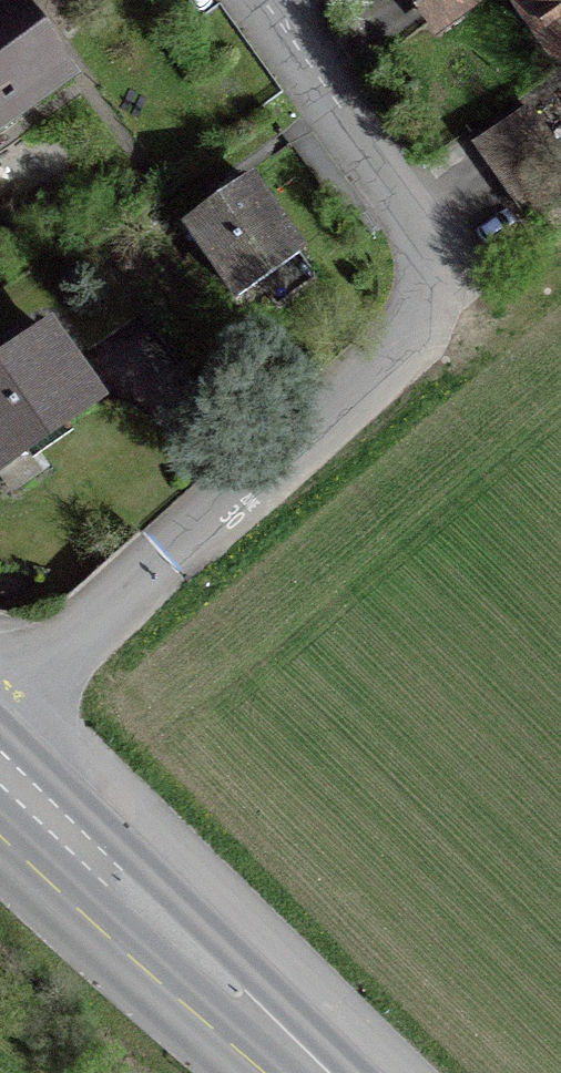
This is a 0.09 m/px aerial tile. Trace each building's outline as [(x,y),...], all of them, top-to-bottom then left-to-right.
[(79,80),(23,0),(0,0),(0,135),(79,80)] [(491,0),(409,0),(436,38),(491,0)] [(555,73),(560,68),(560,0),(503,0),(555,73)] [(473,146),(527,222),(560,198),(560,165),(523,111),(473,146)] [(309,253),(254,176),(180,229),(235,306),(309,253)] [(0,360),(0,481),(109,405),(53,324),(0,360)]
